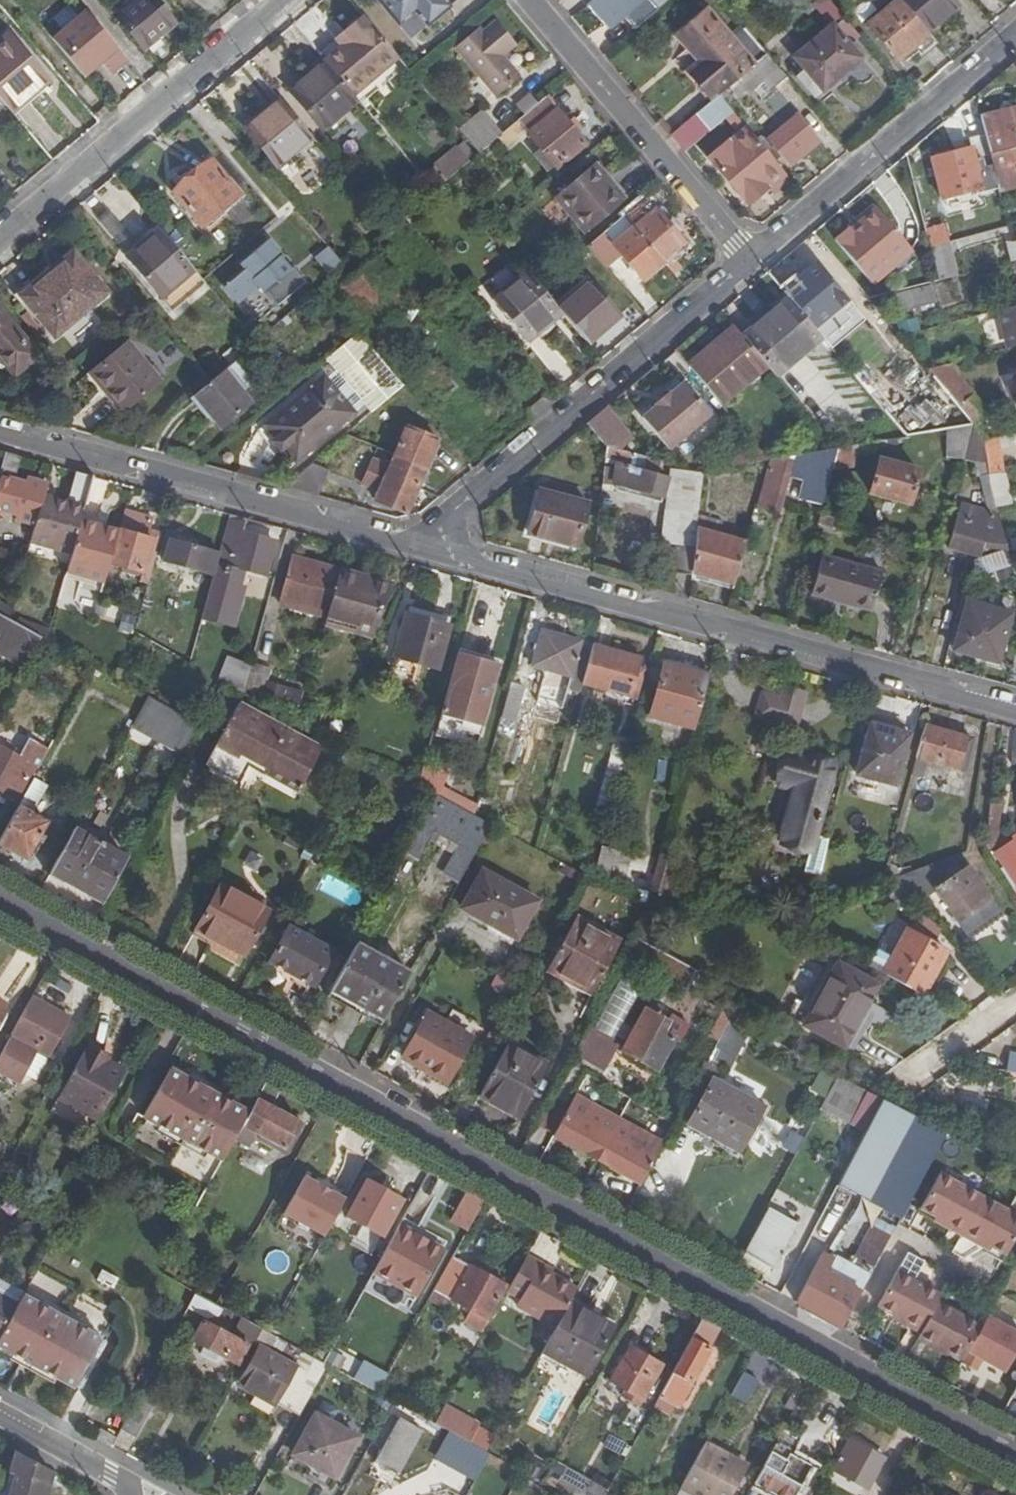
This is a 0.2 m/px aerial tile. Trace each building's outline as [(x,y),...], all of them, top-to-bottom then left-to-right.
[(157,0),(139,0),(119,18),(147,50),(177,24),(157,0)] [(398,28),(408,19),(420,33),(444,14),(431,0),(374,0),(398,28)] [(589,6),(609,28),(642,0),(596,0),(589,6)] [(861,38),(828,0),(822,0),(815,6),(832,27),(794,58),(805,71),(798,77),(815,97),(860,60),(850,47),(861,38)] [(935,42),(927,32),(899,0),(897,0),(868,25),(898,61),(914,47),(920,54),(935,42)] [(927,32),(957,6),(952,0),(899,0),(927,32)] [(705,62),(732,39),(708,10),(681,34),(705,62)] [(53,39),(86,78),(103,64),(112,75),(129,61),(87,11),(53,39)] [(343,48),(326,62),(352,94),(397,56),(365,17),(345,34),(351,42),(343,48)] [(517,45),(497,21),(484,34),(480,29),(457,49),(498,98),(521,77),(504,57),(517,45)] [(343,48),(351,42),(345,34),(337,41),(343,48)] [(0,46),(0,97),(12,113),(49,82),(11,37),(0,46)] [(766,56),(755,43),(733,63),(743,76),(766,56)] [(774,85),(784,76),(766,56),(743,76),(738,80),(749,92),(752,90),(767,77),(774,85)] [(352,94),(326,62),(291,93),(323,131),(358,101),(352,94)] [(759,97),(774,85),(767,77),(752,90),(759,97)] [(281,100),(278,96),(242,127),(245,131),(281,100)] [(718,96),(695,117),(707,132),(732,112),(718,96)] [(586,145),(548,98),(503,135),(499,139),(506,147),(526,131),(541,149),(554,166),(557,169),(586,145)] [(281,100),(245,131),(277,168),(284,161),(313,138),(281,100)] [(361,105),(358,101),(323,131),(326,134),(361,105)] [(980,119),(991,165),(997,188),(998,192),(1015,187),(1015,109),(980,119)] [(499,139),(503,135),(483,113),(461,131),(481,155),(499,139)] [(786,164),(817,138),(797,115),(767,141),(786,164)] [(743,201),(781,170),(749,132),(712,164),(743,201)] [(313,138),(284,161),(290,168),(318,145),(313,138)] [(434,167),(447,183),(450,181),(458,174),(470,163),(457,148),(434,167)] [(548,171),(554,166),(541,149),(535,154),(548,171)] [(997,188),(991,165),(984,168),(983,162),(976,163),(972,149),(932,159),(942,198),(981,188),(982,192),(997,188)] [(241,196),(211,160),(173,193),(203,228),(241,196)] [(583,235),(622,202),(594,168),(554,201),(583,235)] [(450,181),(454,185),(462,179),(458,174),(450,181)] [(684,245),(645,200),(623,218),(634,230),(662,263),(684,245)] [(825,223),(811,235),(830,256),(844,244),(825,223)] [(325,241),(333,235),(325,226),(317,232),(325,241)] [(642,280),(662,263),(634,230),(614,247),(603,234),(588,248),(603,265),(618,252),(642,280)] [(206,284),(161,231),(129,257),(174,311),(206,284)] [(217,282),(255,324),(305,280),(267,237),(217,282)] [(860,239),(844,254),(873,288),(902,263),(911,272),(925,259),(912,244),(908,247),(901,238),(877,259),(860,239)] [(1015,260),(1015,243),(1006,246),(1010,262),(1015,260)] [(929,249),(937,281),(954,277),(946,244),(929,249)] [(314,255),(326,273),(340,265),(328,246),(314,255)] [(367,251),(347,268),(322,289),(359,333),(360,334),(406,296),(367,251)] [(108,297),(74,255),(46,277),(21,298),(55,339),(108,297)] [(540,288),(526,272),(491,301),(527,344),(562,314),(557,308),(540,288)] [(562,314),(584,341),(617,312),(590,280),(557,308),(562,314)] [(931,286),(889,296),(894,315),(935,305),(931,286)] [(742,338),(766,367),(775,378),(822,340),(787,298),(742,338)] [(1002,306),(1010,345),(1015,344),(1015,304),(1002,306)] [(0,313),(0,362),(17,382),(42,361),(0,313)] [(734,327),(688,367),(720,406),(766,367),(742,338),(734,327)] [(360,334),(359,333),(326,360),(336,372),(325,380),(323,379),(265,427),(277,439),(273,443),(281,452),(284,449),(296,462),(364,405),(372,414),(404,386),(360,334)] [(124,414),(160,383),(128,345),(92,376),(124,414)] [(946,365),(926,371),(955,404),(968,393),(946,365)] [(220,375),(212,382),(191,399),(220,427),(250,403),(220,375)] [(659,410),(656,407),(641,419),(668,451),(710,416),(683,383),(668,397),(671,400),(659,410)] [(972,396),(958,408),(973,426),(987,415),(972,396)] [(668,397),(656,407),(659,410),(671,400),(668,397)] [(893,422),(909,433),(920,416),(904,406),(893,422)] [(606,410),(587,426),(589,428),(594,433),(606,448),(621,452),(625,450),(622,445),(630,438),(606,410)] [(1015,434),(1015,426),(1015,422),(1005,425),(1007,436),(1015,434)] [(375,461),(365,486),(380,493),(375,502),(405,514),(438,441),(407,427),(391,467),(375,461)] [(973,427),(948,432),(953,457),(965,461),(969,446),(974,431),(973,427)] [(982,442),(985,442),(973,427),(974,431),(969,446),(982,442)] [(594,433),(589,428),(585,431),(584,430),(576,437),(582,444),(594,433)] [(1007,436),(985,442),(982,442),(987,479),(1000,476),(997,446),(1015,441),(1015,434),(1007,436)] [(969,446),(965,461),(976,463),(977,479),(982,478),(982,488),(989,514),(960,506),(947,549),(962,554),(977,558),(980,549),(1006,553),(994,507),(989,487),(987,479),(982,442),(969,446)] [(857,447),(836,451),(831,469),(853,465),(857,447)] [(606,448),(602,482),(662,499),(668,480),(657,477),(661,463),(621,452),(606,448)] [(831,469),(836,451),(813,455),(815,468),(831,469)] [(1,453),(0,456),(0,479),(10,482),(16,458),(4,455),(1,453)] [(793,458),(771,462),(759,507),(772,511),(782,477),(787,478),(793,458)] [(917,470),(878,460),(869,493),(907,504),(917,470)] [(313,464),(284,488),(317,497),(328,471),(313,464)] [(669,471),(668,480),(661,543),(694,547),(695,532),(702,474),(669,471)] [(79,522),(91,478),(74,474),(66,505),(41,499),(33,527),(30,541),(70,553),(79,522)] [(994,507),(1004,504),(1000,476),(987,479),(989,487),(994,507)] [(0,479),(0,513),(13,517),(12,522),(33,527),(41,499),(44,486),(25,481),(24,486),(10,482),(0,479)] [(380,493),(365,486),(360,495),(375,502),(380,493)] [(587,503),(539,491),(527,533),(575,546),(587,503)] [(833,525),(835,518),(819,513),(817,520),(833,525)] [(692,572),(734,584),(745,543),(726,539),(730,525),(700,517),(695,532),(694,547),(694,549),(692,572)] [(118,532),(79,522),(70,553),(66,569),(103,580),(118,532)] [(271,543),(225,530),(218,556),(215,564),(262,577),(271,543)] [(118,532),(108,565),(141,575),(150,577),(158,548),(150,545),(152,542),(118,532)] [(161,564),(211,579),(215,564),(218,556),(167,541),(161,564)] [(674,574),(691,576),(692,572),(694,549),(677,547),(674,574)] [(1007,555),(1011,573),(1012,576),(1015,576),(1015,553),(1007,555)] [(1009,568),(1006,554),(977,564),(974,581),(1009,568)] [(880,572),(821,555),(810,594),(870,610),(880,572)] [(326,618),(338,573),(291,560),(279,608),(325,620),(326,618)] [(391,587),(338,573),(326,618),(360,628),(358,636),(376,641),(391,587)] [(966,602),(952,650),(977,657),(978,654),(998,660),(1009,614),(966,602)] [(393,657),(415,664),(436,669),(450,617),(407,606),(393,657)] [(32,654),(39,639),(0,617),(0,636),(2,637),(0,641),(0,657),(23,670),(32,654)] [(325,620),(323,626),(358,636),(360,628),(326,618),(325,620)] [(567,690),(577,693),(586,656),(577,653),(579,643),(540,632),(531,668),(547,672),(544,687),(566,692),(567,690)] [(45,661),(53,647),(45,642),(39,639),(32,654),(45,661)] [(639,659),(591,646),(581,685),(635,700),(637,692),(630,690),(637,666),(639,659)] [(222,683),(242,693),(249,666),(226,655),(218,680),(222,683)] [(458,656),(443,714),(483,725),(499,668),(458,656)] [(413,675),(415,664),(393,657),(390,669),(413,675)] [(249,666),(242,693),(260,698),(268,666),(251,662),(249,666)] [(643,668),(637,666),(630,690),(637,692),(643,668)] [(649,717),(693,730),(707,678),(663,666),(649,717)] [(264,697),(280,701),(283,689),(267,685),(264,697)] [(520,689),(509,685),(499,719),(510,722),(520,689)] [(785,688),(771,736),(793,742),(806,694),(785,688)] [(176,748),(190,722),(151,701),(137,726),(176,748)] [(319,750),(238,704),(204,765),(237,783),(244,772),(292,799),(319,750)] [(483,725),(443,714),(440,723),(481,734),(483,725)] [(896,724),(871,717),(855,775),(893,786),(908,735),(894,732),(896,724)] [(0,737),(0,743),(18,751),(24,736),(4,727),(0,737)] [(922,728),(914,759),(956,770),(964,740),(922,728)] [(36,772),(24,765),(33,748),(35,744),(27,740),(18,758),(0,748),(0,797),(18,806),(36,772)] [(36,772),(45,755),(33,748),(24,765),(36,772)] [(600,785),(615,790),(623,763),(623,760),(608,755),(600,785)] [(809,850),(833,767),(805,760),(785,755),(778,782),(798,788),(783,843),(809,850)] [(989,807),(984,846),(994,848),(999,808),(989,807)] [(0,838),(0,847),(25,860),(45,824),(16,808),(0,838)] [(464,871),(480,843),(427,813),(405,852),(418,859),(434,831),(458,844),(442,873),(458,882),(464,871)] [(103,902),(126,859),(101,846),(103,843),(87,835),(86,837),(74,830),(73,830),(50,872),(103,902)] [(996,853),(1015,884),(1015,840),(996,853)] [(913,901),(919,907),(936,896),(968,941),(1002,917),(967,870),(959,876),(950,860),(894,880),(913,901)] [(460,910),(515,940),(535,903),(480,873),(460,910)] [(219,885),(196,929),(212,938),(208,945),(206,948),(237,966),(267,911),(219,885)] [(549,965),(570,976),(573,971),(595,984),(621,936),(578,912),(549,965)] [(268,963),(312,986),(331,951),(287,927),(268,963)] [(212,938),(196,929),(192,935),(208,945),(212,938)] [(885,976),(923,997),(946,954),(908,933),(885,976)] [(330,991),(382,1021),(408,974),(355,944),(330,991)] [(573,971),(570,976),(592,989),(595,984),(573,971)] [(852,1057),(860,1061),(888,1011),(882,1007),(890,993),(851,971),(817,1032),(855,1053),(852,1057)] [(661,1033),(684,990),(662,978),(622,1052),(655,1070),(671,1038),(661,1033)] [(611,1040),(633,991),(615,983),(594,1029),(589,1026),(574,1060),(610,1076),(617,1061),(610,1057),(617,1043),(611,1040)] [(68,1020),(31,1000),(11,1037),(48,1058),(68,1020)] [(402,1058),(444,1083),(468,1039),(425,1015),(416,1032),(402,1058)] [(499,1097),(523,1110),(549,1061),(510,1039),(482,1093),(497,1101),(499,1097)] [(733,1068),(736,1048),(715,1045),(712,1065),(733,1068)] [(97,1119),(120,1077),(98,1064),(101,1058),(84,1050),(57,1098),(97,1119)] [(1009,1054),(1006,1072),(1015,1074),(1015,1055),(1009,1054)] [(120,1077),(124,1071),(101,1058),(98,1064),(120,1077)] [(877,1081),(924,1082),(924,1064),(877,1063),(877,1081)] [(234,1140),(249,1113),(231,1102),(221,1097),(214,1093),(187,1078),(170,1069),(144,1117),(159,1125),(209,1153),(223,1161),(234,1140)] [(221,1097),(231,1102),(235,1096),(191,1072),(187,1078),(214,1093),(221,1097)] [(688,1125),(738,1152),(762,1109),(711,1081),(688,1125)] [(280,1090),(266,1082),(249,1113),(234,1140),(247,1147),(255,1133),(284,1149),(298,1122),(271,1107),(280,1090)] [(841,1099),(857,1108),(866,1090),(850,1082),(841,1099)] [(849,1123),(865,1132),(881,1099),(869,1092),(866,1090),(857,1108),(849,1123)] [(573,1092),(549,1139),(639,1186),(663,1139),(573,1092)] [(520,1113),(523,1110),(499,1097),(497,1101),(520,1113)] [(51,1111),(90,1132),(97,1119),(57,1098),(51,1111)] [(838,1183),(900,1217),(946,1134),(930,1126),(897,1108),(881,1099),(865,1132),(838,1183)] [(897,1108),(930,1126),(934,1118),(921,1112),(923,1107),(905,1103),(897,1108)] [(205,1160),(209,1153),(159,1125),(155,1133),(205,1160)] [(942,1171),(940,1176),(950,1182),(952,1177),(942,1171)] [(919,1210),(962,1233),(981,1199),(950,1182),(940,1176),(938,1175),(919,1210)] [(329,1191),(304,1178),(283,1215),(324,1237),(344,1199),(329,1191)] [(400,1201),(365,1182),(346,1216),(382,1236),(400,1201)] [(332,1185),(329,1191),(344,1199),(347,1194),(332,1185)] [(483,1201),(466,1191),(454,1214),(450,1212),(442,1226),(463,1238),(483,1201)] [(1004,1255),(1015,1233),(1015,1218),(1010,1215),(981,1199),(962,1233),(1004,1255)] [(917,1213),(960,1237),(962,1233),(919,1210),(917,1213)] [(768,1268),(772,1270),(796,1226),(768,1211),(744,1255),(745,1255),(741,1262),(764,1275),(768,1268)] [(414,1235),(398,1226),(372,1274),(416,1298),(442,1249),(426,1241),(423,1245),(412,1239),(414,1235)] [(795,1303),(840,1327),(889,1237),(871,1226),(848,1268),(825,1255),(820,1256),(795,1303)] [(1002,1259),(1004,1255),(962,1233),(960,1237),(1002,1259)] [(505,1286),(453,1257),(429,1301),(445,1310),(451,1300),(469,1310),(463,1321),(480,1330),(505,1286)] [(539,1265),(525,1258),(496,1311),(507,1317),(503,1324),(545,1347),(568,1304),(575,1292),(536,1270),(539,1265)] [(912,1326),(926,1301),(930,1294),(886,1270),(868,1302),(912,1326)] [(22,1296),(24,1293),(0,1279),(0,1337),(22,1296)] [(216,1305),(196,1295),(189,1306),(210,1317),(216,1305)] [(14,1354),(23,1360),(26,1355),(33,1359),(30,1363),(57,1378),(74,1388),(101,1340),(87,1332),(37,1305),(22,1296),(0,1337),(0,1347),(14,1354)] [(958,1369),(992,1388),(1008,1360),(988,1349),(1002,1322),(1015,1329),(1015,1327),(1015,1307),(997,1296),(979,1330),(962,1362),(958,1368),(958,1369)] [(40,1298),(37,1305),(87,1332),(91,1326),(40,1298)] [(962,1362),(979,1330),(926,1301),(912,1326),(909,1332),(962,1362)] [(865,1308),(909,1332),(912,1326),(868,1302),(865,1308)] [(568,1304),(545,1347),(542,1352),(585,1375),(611,1327),(568,1304)] [(718,1329),(700,1319),(658,1398),(677,1408),(718,1329)] [(193,1341),(204,1346),(220,1355),(238,1364),(248,1344),(228,1334),(230,1328),(216,1320),(212,1326),(203,1322),(193,1341)] [(262,1331),(244,1320),(236,1334),(255,1344),(262,1331)] [(109,1324),(101,1340),(105,1342),(114,1326),(109,1324)] [(262,1331),(255,1344),(251,1352),(259,1356),(262,1351),(266,1352),(274,1337),(270,1334),(262,1331)] [(905,1339),(958,1368),(962,1362),(909,1332),(905,1339)] [(220,1355),(204,1346),(201,1354),(217,1363),(220,1355)] [(630,1348),(611,1381),(625,1390),(641,1398),(659,1365),(630,1348)] [(321,1356),(326,1359),(330,1353),(324,1350),(321,1356)] [(23,1360),(14,1354),(10,1361),(54,1384),(57,1378),(30,1363),(23,1360)] [(26,1355),(23,1360),(30,1363),(33,1359),(26,1355)] [(293,1371),(271,1359),(261,1378),(251,1373),(244,1386),(276,1404),(293,1371)] [(378,1392),(387,1372),(362,1359),(352,1379),(378,1392)] [(757,1373),(746,1367),(734,1389),(745,1396),(757,1373)] [(625,1390),(611,1381),(608,1387),(622,1396),(625,1390)] [(625,1390),(622,1396),(638,1405),(641,1398),(625,1390)] [(479,1426),(444,1407),(434,1425),(459,1438),(469,1444),(479,1426)] [(144,1416),(132,1409),(120,1430),(133,1437),(144,1416)] [(293,1455),(311,1465),(334,1478),(357,1439),(315,1416),(293,1455)] [(374,1463),(394,1474),(418,1430),(399,1419),(374,1463)] [(418,1430),(394,1474),(396,1475),(420,1431),(418,1430)] [(853,1448),(845,1444),(831,1469),(866,1489),(882,1459),(855,1445),(853,1448)] [(703,1445),(681,1486),(696,1494),(713,1494),(716,1488),(729,1494),(730,1494),(745,1468),(703,1445)] [(812,1466),(774,1446),(763,1466),(795,1484),(792,1488),(797,1490),(799,1486),(800,1486),(812,1466)] [(15,1450),(9,1472),(16,1474),(13,1483),(8,1482),(7,1486),(11,1487),(9,1494),(46,1494),(53,1471),(15,1450)] [(552,1463),(541,1483),(563,1494),(606,1494),(607,1493),(552,1463)] [(334,1478),(311,1465),(305,1475),(328,1489),(334,1478)] [(360,1466),(345,1494),(358,1494),(370,1472),(360,1466)] [(515,1483),(519,1477),(515,1474),(511,1480),(515,1483)]
